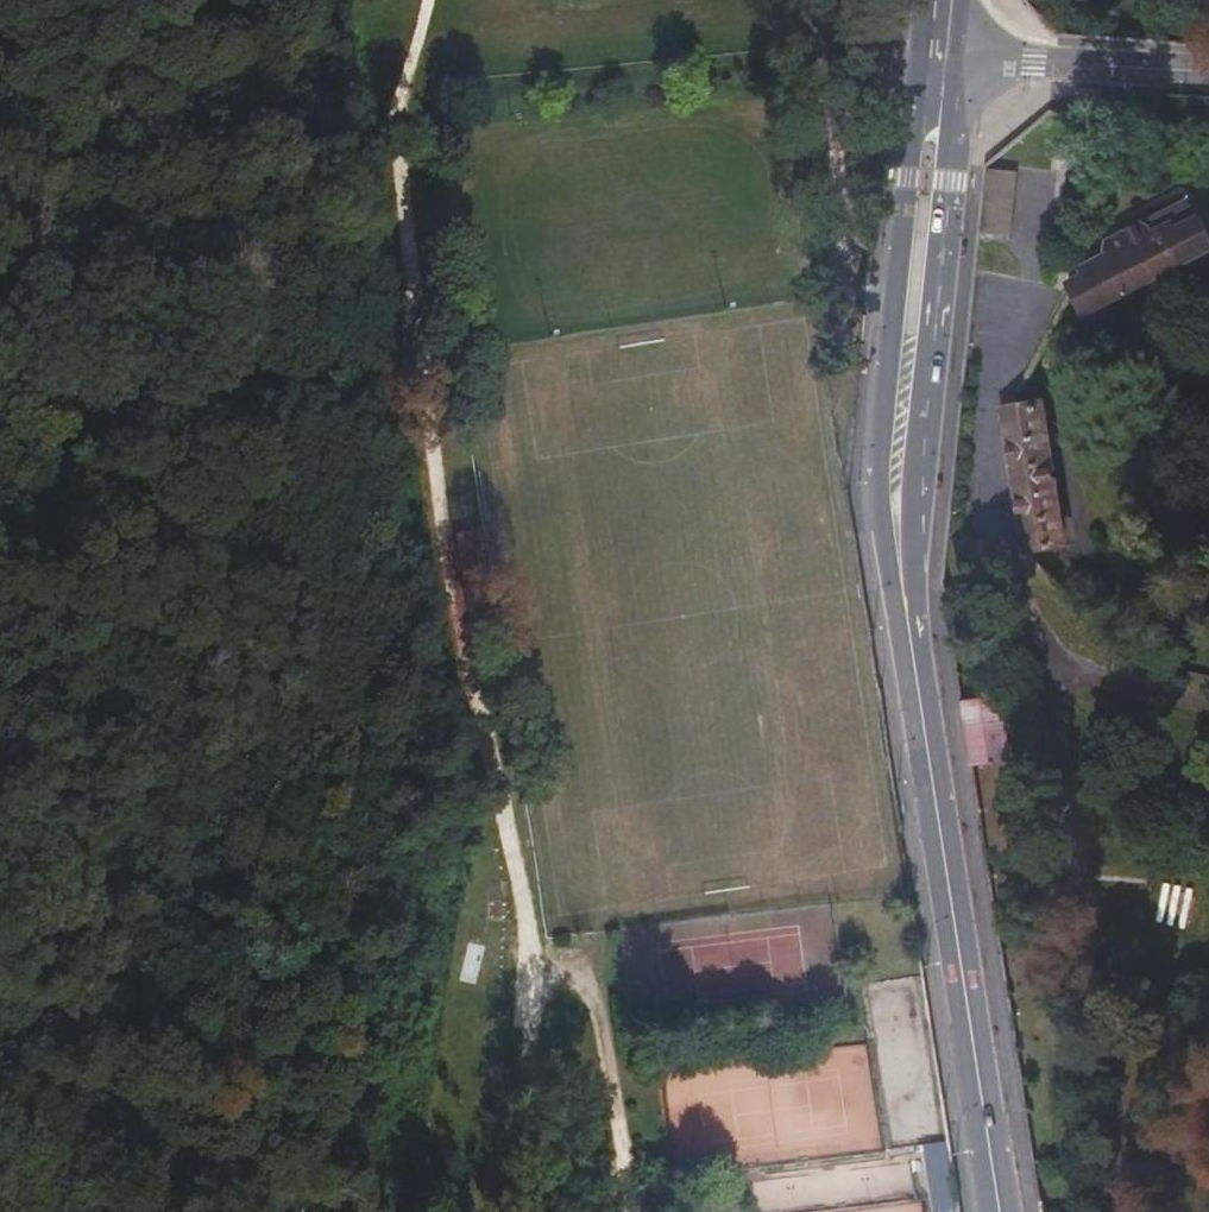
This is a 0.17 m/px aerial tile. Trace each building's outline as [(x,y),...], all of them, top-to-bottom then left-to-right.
[(1017,174),(992,172),(986,234),(1011,236),(1017,174)] [(1104,256),(1074,273),(1090,304),(1207,244),(1184,201),(1117,234),(1115,243),(1101,250),(1104,256)] [(1045,403),(1002,409),(1021,545),(1064,539),(1045,403)] [(962,708),(976,768),(1012,759),(997,699),(962,708)] [(1186,929),(1194,888),(1165,882),(1156,923),(1186,929)] [(955,1210),(945,1142),(923,1145),(933,1211),(941,1211),(955,1210)]
